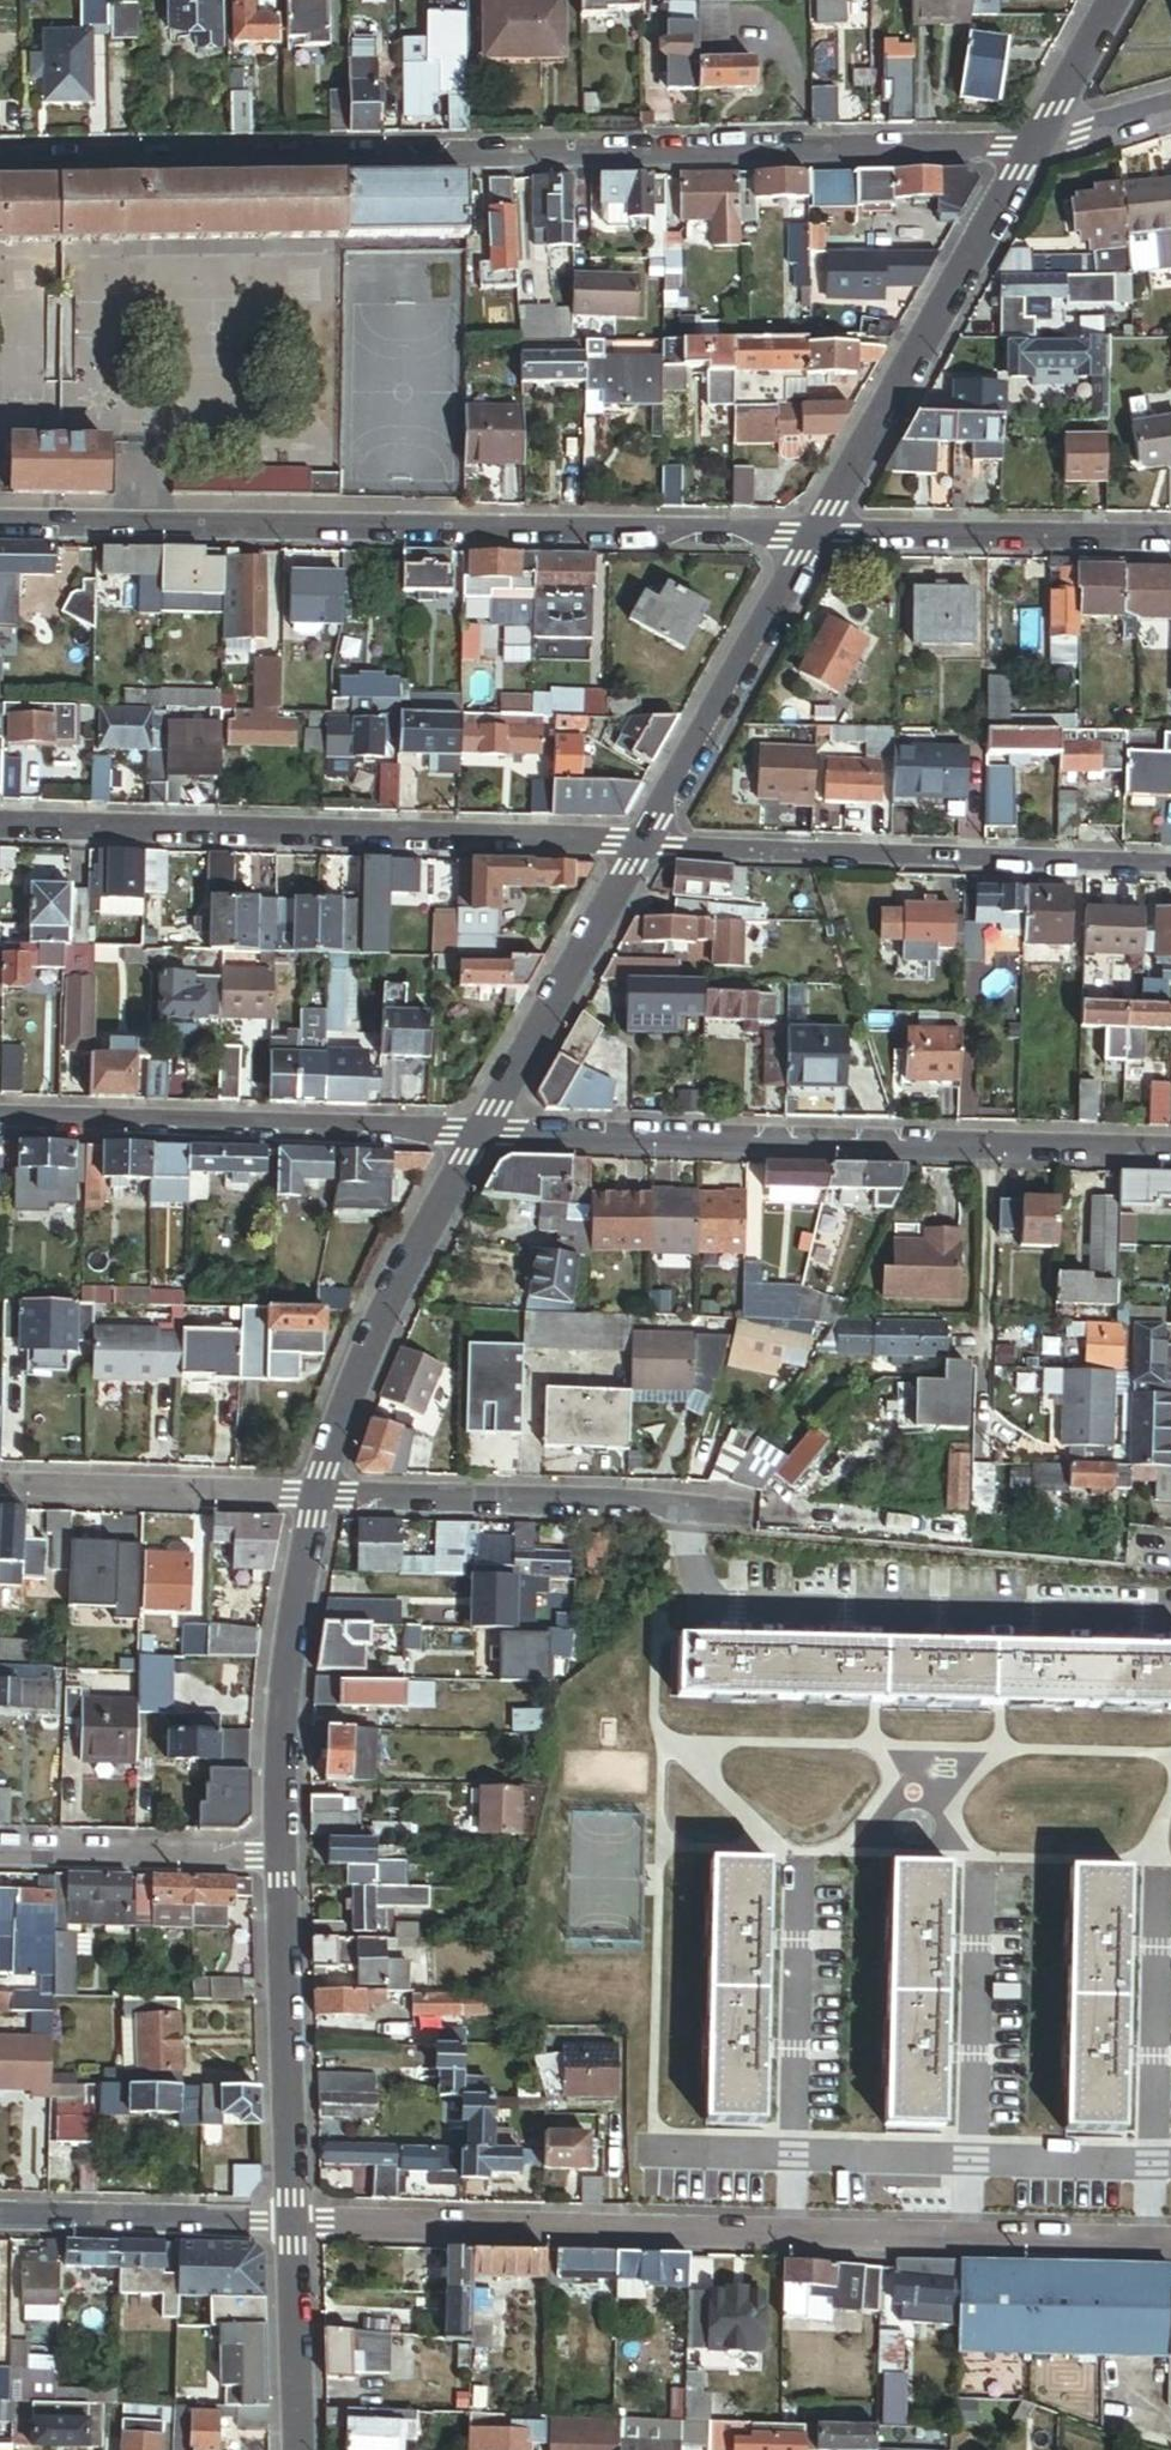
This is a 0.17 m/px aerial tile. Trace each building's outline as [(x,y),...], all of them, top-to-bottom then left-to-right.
[(109,0),(84,0),(85,36),(92,36),(110,36),(109,0)] [(234,47),(279,46),(278,19),(254,19),(253,0),(233,0),(234,47)] [(287,1),(288,43),(307,43),(307,51),(331,50),(330,0),(287,1)] [(567,0),(487,1),(488,57),(544,56),(544,62),(567,62),(567,0)] [(638,0),(581,0),(582,19),(606,18),(606,13),(638,13),(638,0)] [(696,3),(696,0),(664,0),(664,9),(660,10),(656,27),(657,79),(665,78),(666,94),(698,93),(697,64),(696,3)] [(913,32),(971,30),(974,0),(912,0),(913,32)] [(846,10),(846,2),(837,2),(837,10),(846,10)] [(428,13),(464,13),(465,3),(428,3),(428,13)] [(731,3),(697,3),(699,64),(732,64),(731,3)] [(221,7),(168,8),(169,32),(191,32),(191,41),(197,41),(197,50),(222,49),(221,7)] [(139,46),(138,9),(111,11),(112,46),(139,46)] [(449,106),(466,106),(466,96),(464,96),(464,13),(428,13),(428,66),(439,66),(440,97),(449,97),(449,106)] [(93,103),(92,36),(85,36),(47,37),(48,63),(48,82),(49,103),(93,103)] [(1010,43),(970,39),(962,101),(989,105),(991,92),(1003,94),(1010,43)] [(884,63),(913,62),(913,51),(895,51),(895,44),(884,44),(884,63)] [(376,48),(349,49),(349,87),(377,87),(376,48)] [(903,127),(915,127),(913,62),(884,63),(884,87),(889,87),(890,103),(890,127),(903,127)] [(48,82),(48,63),(32,64),(32,83),(48,82)] [(699,64),(697,64),(698,93),(757,92),(757,64),(732,64),(699,64)] [(439,66),(428,66),(423,66),(423,97),(440,97),(439,66)] [(244,72),(229,72),(231,136),(253,135),(251,95),(244,96),(244,72)] [(350,135),(377,134),(377,132),(377,125),(377,107),(377,87),(349,87),(349,93),(350,135)] [(837,90),(812,91),(812,128),(838,127),(837,90)] [(1002,106),(1003,94),(991,92),(989,105),(1002,106)] [(330,135),(350,135),(349,93),(330,93),(330,135)] [(584,100),(584,131),(600,130),(599,100),(584,100)] [(468,133),(468,106),(466,106),(449,106),(449,133),(468,133)] [(640,130),(653,130),(653,116),(640,116),(640,130)] [(896,175),(897,201),(947,200),(947,177),(946,174),(896,175)] [(815,211),(897,209),(897,201),(896,175),(857,175),(814,176),(815,211)] [(810,201),(810,176),(780,176),(756,177),(757,202),(810,201)] [(749,222),(749,177),(710,177),(681,178),(681,196),(679,196),(679,223),(712,222),(713,248),(740,247),(739,222),(749,222)] [(947,177),(947,200),(960,200),(959,177),(947,177)] [(653,208),(653,178),(626,178),(602,178),(602,208),(621,208),(649,208),(653,208)] [(664,236),(664,178),(653,178),(653,208),(649,208),(649,221),(649,248),(664,248),(664,245),(664,236)] [(504,196),(504,180),(494,181),(487,181),(488,196),(490,196),(504,196)] [(515,195),(514,180),(504,180),(504,196),(515,195)] [(574,247),(574,180),(541,180),(535,180),(535,247),(574,247)] [(468,242),(469,181),(348,183),(347,241),(468,242)] [(347,241),(348,183),(264,184),(264,242),(265,242),(347,241)] [(264,242),(264,184),(62,187),(63,245),(264,242)] [(1170,237),(1170,184),(1123,188),(1123,190),(1129,241),(1170,237)] [(0,188),(0,246),(63,245),(62,187),(0,188)] [(1129,241),(1123,190),(1098,192),(1099,198),(1104,250),(1130,248),(1129,241)] [(518,289),(515,195),(504,196),(490,196),(492,265),(482,266),(482,290),(518,289)] [(1120,281),(1133,280),(1130,248),(1104,250),(1099,198),(1079,201),(1085,254),(1094,253),(1095,262),(1098,280),(1120,280),(1120,281)] [(602,208),(602,223),(606,229),(626,229),(626,221),(621,221),(621,208),(602,208)] [(626,221),(649,221),(649,208),(621,208),(621,221),(626,221)] [(811,271),(811,256),(811,228),(792,228),(792,271),(799,271),(811,271)] [(831,256),(851,256),(851,253),(851,238),(827,238),(827,228),(811,228),(811,256),(831,256)] [(680,236),(664,236),(664,245),(680,245),(680,236)] [(878,238),(851,238),(851,253),(878,253),(878,238)] [(680,245),(664,245),(664,248),(664,262),(664,271),(680,271),(680,245)] [(664,262),(664,248),(649,248),(649,262),(664,262)] [(1002,280),(1034,280),(1034,262),(1032,262),(1032,254),(1011,255),(997,280),(1002,280)] [(923,289),(941,257),(898,257),(851,256),(831,256),(829,298),(885,300),(885,288),(923,289)] [(1034,280),(1068,280),(1068,262),(1034,262),(1034,280)] [(1068,262),(1068,280),(1098,280),(1095,262),(1068,262)] [(664,343),(680,343),(680,323),(680,271),(664,271),(664,343)] [(811,290),(811,271),(799,271),(798,290),(805,290),(811,290)] [(638,280),(574,280),(573,319),(637,319),(638,280)] [(1068,302),(1068,281),(1068,280),(1034,280),(1002,280),(1002,302),(1026,302),(1068,302)] [(1133,308),(1133,280),(1120,281),(1116,281),(1116,308),(1133,308)] [(1116,281),(1088,281),(1088,301),(1068,302),(1068,308),(1116,308),(1116,281)] [(1088,301),(1088,281),(1068,281),(1068,302),(1088,301)] [(1026,302),(1002,302),(1002,340),(1037,340),(1037,320),(1026,320),(1026,302)] [(520,343),(555,343),(555,310),(520,310),(520,343)] [(555,343),(572,343),(572,310),(555,310),(555,343)] [(848,316),(810,315),(810,336),(811,336),(848,335),(848,316)] [(680,343),(694,343),(694,323),(680,323),(680,343)] [(892,343),(900,328),(876,328),(876,336),(876,343),(892,343)] [(1110,424),(1112,342),(1068,343),(1068,348),(1013,349),(1013,381),(1030,381),(1042,381),(1050,381),(1084,381),(1095,381),(1095,424),(1110,424)] [(680,343),(664,343),(664,362),(664,369),(689,369),(709,369),(709,387),(709,409),(735,409),(735,376),(735,343),(694,343),(680,343)] [(808,343),(798,343),(735,343),(735,376),(808,376),(808,348),(808,343)] [(586,357),(586,344),(522,344),(522,357),(531,357),(586,357)] [(856,348),(808,348),(808,376),(808,377),(856,377),(856,365),(856,348)] [(856,348),(856,365),(873,366),(873,349),(856,348)] [(879,366),(888,349),(873,349),(873,366),(879,366)] [(522,357),(521,357),(522,385),(524,385),(532,385),(531,357),(522,357)] [(586,362),(586,357),(531,357),(532,385),(552,385),(586,385),(586,362)] [(603,418),(603,408),(603,362),(586,362),(586,385),(585,419),(603,418)] [(664,369),(664,362),(603,362),(603,408),(629,408),(663,409),(664,395),(664,369)] [(664,369),(664,395),(688,395),(689,369),(664,369)] [(808,376),(735,376),(735,409),(779,410),(808,409),(808,377),(808,376)] [(970,388),(970,394),(969,418),(1003,418),(1004,389),(970,388)] [(944,394),(935,390),(926,417),(969,418),(970,394),(944,394)] [(846,424),(855,407),(829,409),(829,424),(846,424)] [(523,409),(466,411),(465,467),(494,466),(525,465),(523,409)] [(780,428),(779,410),(735,409),(735,445),(780,444),(780,437),(780,428)] [(829,424),(829,409),(808,409),(779,410),(780,428),(780,437),(781,437),(781,451),(785,455),(793,455),(802,455),(806,452),(806,436),(829,436),(829,424)] [(956,419),(919,419),(903,445),(936,446),(955,446),(956,419)] [(1000,447),(1002,447),(1003,420),(956,419),(955,446),(973,447),(1000,447)] [(1135,425),(1139,464),(1147,470),(1169,468),(1169,471),(1170,471),(1170,421),(1135,425)] [(1109,483),(1109,482),(1110,441),(1066,441),(1065,482),(1088,482),(1109,483)] [(14,443),(13,495),(107,496),(108,444),(84,444),(84,447),(69,447),(69,444),(52,444),(52,447),(38,447),(38,444),(14,443)] [(936,446),(903,445),(885,477),(925,478),(935,478),(936,446)] [(1000,465),(1000,447),(973,447),(972,465),(985,465),(1000,465)] [(662,468),(661,501),(681,502),(682,468),(662,468)] [(752,470),(734,469),(733,509),(752,510),(752,470)] [(310,496),(310,475),(174,473),(174,495),(310,496)] [(310,498),(342,498),(343,475),(310,475),(310,496),(310,498)] [(954,512),(962,513),(963,497),(954,497),(954,512)] [(0,549),(0,576),(26,576),(52,576),(52,559),(52,550),(43,550),(0,549)] [(131,550),(100,550),(100,576),(140,577),(162,577),(163,551),(131,550)] [(163,551),(162,577),(162,613),(222,614),(222,582),(223,551),(194,551),(163,551)] [(349,553),(343,553),(342,578),(342,589),(361,589),(362,555),(352,555),(351,556),(349,556),(349,553)] [(433,554),(403,553),(402,594),(417,594),(432,594),(450,595),(451,554),(433,554)] [(461,554),(461,579),(461,602),(499,602),(497,633),(532,633),(533,603),(533,580),(533,562),(534,555),(495,554),(461,554)] [(533,562),(536,562),(534,641),(590,641),(592,556),(566,556),(534,555),(533,562)] [(226,561),(225,641),(263,640),(264,562),(249,562),(226,561)] [(1080,562),(1049,562),(1049,571),(1052,571),(1061,571),(1080,571),(1080,562)] [(1124,563),(1080,562),(1080,571),(1124,572),(1124,563)] [(1051,594),(1060,594),(1061,571),(1052,571),(1051,594)] [(1080,594),(1080,571),(1061,571),(1060,594),(1080,594)] [(1124,572),(1080,571),(1080,594),(1124,595),(1124,572)] [(1124,595),(1170,595),(1170,572),(1124,572),(1124,595)] [(18,600),(25,593),(26,576),(0,576),(0,599),(18,600)] [(162,577),(140,577),(140,616),(162,616),(162,613),(162,577)] [(342,589),(342,578),(317,578),(289,577),(288,625),(291,625),(319,625),(341,626),(342,589)] [(95,629),(96,583),(83,582),(83,594),(76,594),(70,596),(62,614),(95,629)] [(708,610),(669,588),(660,605),(645,597),(631,623),(685,653),(708,610)] [(972,590),(914,590),(914,645),(972,646),(972,590)] [(432,604),(432,594),(417,594),(417,603),(432,604)] [(1079,616),(1080,594),(1060,594),(1051,594),(1051,616),(1061,616),(1079,616)] [(1080,594),(1079,616),(1123,617),(1123,614),(1124,595),(1080,594)] [(1124,595),(1123,614),(1137,621),(1170,621),(1170,595),(1124,595)] [(1122,640),(1138,640),(1137,621),(1123,614),(1123,617),(1122,640)] [(1060,668),(1061,616),(1051,616),(1050,668),(1060,668)] [(1078,669),(1079,616),(1061,616),(1060,668),(1078,669)] [(867,644),(829,622),(800,674),(838,696),(867,644)] [(319,625),(291,625),(291,632),(296,638),(312,639),(319,633),(319,625)] [(460,625),(459,659),(476,659),(476,626),(467,625),(460,625)] [(280,658),(254,659),(253,707),(279,707),(280,658)] [(476,659),(459,659),(459,674),(476,675),(476,659)] [(360,682),(379,682),(379,673),(372,673),(360,672),(360,682)] [(338,713),(377,716),(378,701),(399,701),(399,704),(409,705),(406,683),(379,682),(360,682),(349,682),(348,700),(338,700),(338,713)] [(990,683),(989,731),(1010,731),(1011,716),(1011,683),(990,683)] [(161,708),(162,690),(126,690),(126,701),(126,707),(161,708)] [(222,692),(162,690),(161,708),(222,709),(222,692)] [(570,696),(530,695),(530,698),(530,718),(532,718),(540,718),(553,719),(569,719),(570,698),(570,696)] [(600,720),(601,697),(581,695),(581,699),(594,700),(593,720),(600,720)] [(409,697),(412,715),(458,716),(459,698),(409,697)] [(500,699),(499,717),(517,718),(530,718),(530,698),(500,699)] [(581,699),(570,698),(569,719),(586,720),(593,720),(594,700),(581,699)] [(604,699),(604,720),(632,721),(640,721),(640,699),(604,699)] [(399,716),(399,714),(399,704),(399,701),(378,701),(377,716),(399,716)] [(55,706),(4,705),(4,706),(3,715),(10,715),(55,716),(55,706)] [(81,719),(82,707),(55,706),(55,716),(55,718),(81,719)] [(96,706),(82,707),(81,719),(81,723),(96,719),(96,706)] [(152,751),(153,713),(153,712),(100,710),(99,751),(152,752),(152,751)] [(277,711),(234,710),(234,721),(277,722),(277,711)] [(324,728),(324,713),(303,711),(302,719),(310,719),(310,727),(324,728)] [(167,727),(168,713),(153,713),(152,751),(166,752),(167,727)] [(412,715),(399,714),(399,716),(397,758),(457,760),(458,755),(459,717),(458,716),(412,715)] [(55,718),(55,716),(10,715),(9,742),(54,743),(55,718)] [(1011,716),(1010,731),(1062,732),(1074,732),(1074,717),(1011,716)] [(381,722),(381,741),(397,742),(397,718),(381,717),(381,722)] [(479,721),(479,718),(459,717),(458,755),(479,756),(479,729),(467,728),(468,720),(479,721)] [(81,719),(55,718),(54,743),(80,744),(81,723),(81,719)] [(517,730),(517,719),(479,718),(479,721),(468,720),(467,728),(479,729),(517,730)] [(532,718),(530,718),(517,718),(517,719),(517,730),(531,730),(532,718)] [(540,718),(532,718),(531,730),(540,730),(540,718)] [(587,734),(586,720),(569,719),(553,719),(552,734),(561,735),(561,739),(579,740),(579,734),(587,734)] [(277,722),(234,721),(227,721),(227,745),(277,746),(277,722)] [(327,758),(354,759),(355,721),(328,721),(327,758)] [(381,760),(381,741),(381,722),(355,721),(354,759),(381,760)] [(652,769),(678,722),(640,721),(632,721),(631,723),(625,731),(641,741),(631,757),(652,769)] [(295,723),(277,722),(277,746),(293,747),(295,723)] [(589,741),(599,746),(614,722),(587,722),(589,741)] [(625,731),(631,723),(622,723),(620,728),(625,731)] [(166,773),(221,774),(222,728),(167,727),(166,752),(166,773)] [(323,757),(324,728),(310,727),(306,727),(305,757),(323,757)] [(866,745),(866,729),(816,727),(816,737),(829,738),(829,744),(866,745)] [(531,730),(517,730),(479,729),(479,756),(503,757),(503,754),(539,755),(540,730),(531,730)] [(894,749),(894,730),(866,729),(866,745),(865,759),(893,760),(894,749)] [(641,741),(625,731),(616,747),(631,757),(641,741)] [(1010,731),(989,731),(989,756),(1012,756),(1032,756),(1061,757),(1061,748),(1062,732),(1010,731)] [(1074,732),(1062,732),(1061,748),(1127,748),(1127,732),(1074,732)] [(1127,732),(1127,748),(1127,775),(1126,794),(1170,795),(1170,736),(1169,736),(1169,733),(1127,732)] [(561,735),(552,734),(550,784),(577,785),(579,740),(561,739),(561,735)] [(812,807),(815,751),(760,748),(758,798),(794,800),(794,806),(812,807)] [(1127,748),(1061,748),(1061,757),(1061,774),(1090,774),(1105,775),(1127,775),(1127,748)] [(892,799),(965,801),(966,752),(894,749),(893,760),(892,799)] [(166,773),(166,752),(152,751),(152,752),(151,785),(166,785),(166,773)] [(1032,765),(1032,756),(1012,756),(1012,765),(1032,765)] [(111,760),(94,759),(92,804),(110,805),(111,760)] [(827,762),(827,778),(880,779),(880,763),(827,762)] [(20,768),(2,767),(2,802),(19,802),(20,768)] [(380,767),(379,813),(397,813),(397,768),(380,767)] [(1017,770),(988,769),(986,829),(1015,830),(1017,770)] [(1105,775),(1090,774),(1089,782),(1105,783),(1105,775)] [(880,779),(827,778),(825,778),(824,804),(879,805),(880,779)] [(528,817),(546,817),(548,783),(530,783),(528,817)] [(550,784),(549,817),(589,819),(623,820),(642,787),(577,785),(550,784)] [(151,785),(150,806),(165,806),(166,785),(151,785)] [(1059,795),(1057,840),(1076,841),(1079,796),(1059,795)] [(965,801),(892,799),(892,809),(913,810),(913,817),(964,819),(965,801)] [(144,853),(98,852),(98,876),(97,901),(101,901),(142,902),(143,891),(144,853)] [(166,854),(144,853),(143,891),(165,892),(166,854)] [(235,856),(213,856),(212,902),(234,902),(235,856)] [(385,860),(363,860),(361,957),(383,957),(385,860)] [(471,863),(456,862),(455,920),(456,920),(455,959),(459,959),(492,960),(493,912),(470,911),(471,863)] [(528,864),(471,863),(470,911),(493,912),(495,912),(496,888),(528,888),(528,864)] [(573,879),(574,865),(528,864),(528,888),(573,890),(573,879)] [(597,866),(574,865),(573,879),(590,879),(597,866)] [(744,873),(679,866),(676,897),(741,904),(744,873)] [(89,901),(89,889),(29,887),(28,930),(88,931),(89,914),(89,901)] [(977,889),(965,889),(965,916),(964,942),(964,949),(964,959),(982,960),(983,925),(999,926),(999,931),(1025,932),(1025,917),(1001,917),(1001,910),(977,910),(977,889)] [(1025,917),(1026,890),(977,889),(977,910),(1001,910),(1001,917),(1025,917)] [(1071,892),(1026,890),(1025,917),(1025,932),(1024,946),(1069,947),(1071,892)] [(90,901),(89,901),(89,914),(100,914),(101,901),(97,901),(90,901)] [(232,953),(234,902),(212,902),(211,921),(211,936),(210,952),(232,953)] [(258,903),(234,902),(232,953),(257,954),(258,903)] [(294,931),(295,903),(276,902),(275,930),(294,931)] [(274,937),(275,903),(258,903),(257,954),(261,954),(274,954),(274,937)] [(316,955),(318,903),(295,903),(294,931),(293,955),(316,955)] [(341,904),(318,903),(316,955),(328,956),(340,956),(340,944),(341,904)] [(359,945),(360,905),(341,904),(340,944),(359,945)] [(758,913),(676,904),(675,920),(696,921),(715,922),(739,923),(764,924),(764,919),(758,918),(758,913)] [(964,942),(965,916),(953,916),(953,906),(934,906),(925,906),(907,905),(907,913),(906,940),(906,948),(936,949),(952,949),(952,942),(964,942)] [(1158,910),(1157,934),(1157,952),(1156,960),(1170,961),(1170,910),(1158,910)] [(906,940),(907,913),(883,912),(882,939),(906,940)] [(1085,912),(1084,956),(1143,958),(1143,952),(1144,934),(1144,913),(1085,912)] [(645,919),(637,919),(627,936),(645,937),(645,919)] [(675,920),(645,919),(645,937),(644,943),(695,946),(695,943),(696,921),(675,920)] [(211,936),(211,921),(193,920),(193,935),(211,936)] [(456,920),(455,920),(437,920),(436,959),(455,959),(456,920)] [(714,943),(715,922),(696,921),(695,943),(714,943)] [(738,944),(739,923),(715,922),(714,943),(738,944)] [(156,947),(156,928),(145,927),(145,946),(156,947)] [(88,949),(88,931),(28,930),(27,947),(63,948),(88,949)] [(275,938),(274,937),(274,954),(293,955),(294,931),(275,930),(275,938)] [(1157,952),(1157,934),(1144,934),(1143,952),(1157,952)] [(359,956),(359,945),(340,944),(340,956),(344,956),(359,956)] [(27,947),(4,946),(2,986),(27,986),(27,971),(62,972),(63,948),(27,947)] [(93,949),(88,949),(63,948),(62,972),(68,972),(68,975),(93,976),(93,949)] [(936,962),(936,949),(906,948),(905,962),(936,962)] [(136,964),(136,950),(120,949),(120,964),(136,964)] [(162,951),(136,950),(136,964),(161,965),(162,951)] [(273,969),(274,954),(261,954),(261,964),(267,965),(267,969),(273,969)] [(344,973),(344,956),(340,956),(328,956),(327,973),(344,973)] [(459,959),(455,959),(436,959),(433,959),(432,966),(438,966),(438,978),(459,978),(459,966),(459,959)] [(510,967),(510,961),(492,960),(459,959),(459,966),(510,967)] [(648,960),(613,960),(602,981),(630,981),(647,982),(648,960)] [(518,1008),(544,961),(510,961),(510,967),(509,991),(506,991),(505,1007),(518,1008)] [(509,991),(510,967),(459,966),(459,978),(458,990),(506,991),(509,991)] [(846,971),(790,969),(789,986),(851,987),(846,971)] [(221,1019),(221,1020),(272,1021),(273,973),(267,973),(222,972),(222,976),(221,1019)] [(344,973),(327,973),(326,1016),(326,1035),(344,1035),(346,974),(344,973)] [(221,1019),(222,976),(159,975),(157,1017),(166,1017),(165,1024),(167,1032),(172,1038),(188,1038),(193,1032),(196,1025),(196,1018),(221,1019)] [(91,1024),(92,982),(68,981),(67,1024),(91,1024)] [(698,1010),(699,984),(647,982),(630,981),(629,989),(678,990),(678,1009),(698,1010)] [(750,996),(751,985),(708,984),(707,994),(750,996)] [(1142,988),(1142,1007),(1168,1007),(1168,989),(1142,988)] [(677,1037),(678,1009),(678,990),(629,989),(628,1035),(677,1037)] [(384,992),(383,1015),(405,1016),(406,992),(384,992)] [(750,996),(707,994),(706,1020),(749,1022),(757,1023),(758,1004),(759,996),(750,996)] [(773,1004),(758,1004),(757,1023),(772,1023),(773,1004)] [(1126,1008),(1083,1006),(1082,1030),(1107,1031),(1125,1031),(1126,1008)] [(1126,1008),(1125,1031),(1145,1032),(1170,1033),(1170,1009),(1126,1008)] [(606,1030),(583,1013),(558,1056),(583,1069),(606,1030)] [(962,1034),(962,1015),(938,1014),(937,1033),(962,1034)] [(326,1035),(326,1016),(311,1015),(311,1035),(299,1035),(298,1056),(297,1104),(324,1105),(325,1055),(326,1035)] [(405,1016),(383,1015),(382,1060),(431,1062),(432,1017),(405,1016)] [(91,1050),(91,1024),(67,1024),(66,1049),(91,1050)] [(788,1031),(787,1088),(844,1090),(846,1032),(788,1031)] [(1124,1064),(1125,1031),(1107,1031),(1106,1063),(1124,1064)] [(1145,1032),(1125,1031),(1124,1064),(1144,1064),(1145,1032)] [(960,1085),(962,1034),(937,1033),(909,1032),(908,1083),(960,1085)] [(271,1042),(271,1055),(298,1056),(299,1035),(287,1034),(287,1043),(271,1042)] [(786,1088),(787,1035),(769,1034),(767,1087),(786,1088)] [(136,1059),(137,1042),(106,1042),(105,1058),(136,1059)] [(147,1043),(137,1042),(136,1059),(136,1060),(147,1061),(147,1043)] [(1,1048),(0,1096),(20,1097),(20,1048),(1,1048)] [(220,1048),(219,1102),(240,1103),(241,1048),(220,1048)] [(271,1055),(269,1104),(297,1104),(298,1056),(271,1055)] [(325,1055),(324,1105),(365,1106),(366,1056),(325,1055)] [(545,1111),(611,1113),(615,1085),(583,1069),(558,1056),(536,1095),(545,1111)] [(90,1058),(89,1099),(135,1100),(136,1060),(136,1059),(105,1058),(90,1058)] [(1170,1072),(1170,1063),(1149,1063),(1148,1098),(1170,1099),(1170,1088),(1170,1072)] [(147,1100),(167,1101),(169,1064),(148,1064),(147,1100)] [(1080,1084),(1079,1126),(1097,1127),(1099,1084),(1080,1084)] [(787,1088),(787,1096),(844,1097),(844,1090),(787,1088)] [(86,1174),(87,1146),(76,1146),(42,1145),(20,1144),(19,1178),(16,1178),(15,1212),(77,1214),(78,1173),(86,1174)] [(105,1147),(87,1146),(86,1174),(85,1206),(104,1207),(105,1179),(104,1179),(105,1147)] [(119,1147),(105,1147),(104,1179),(105,1179),(112,1179),(128,1179),(152,1180),(153,1148),(119,1147)] [(168,1149),(153,1148),(152,1180),(188,1181),(188,1174),(189,1149),(168,1149)] [(228,1150),(189,1149),(188,1174),(234,1175),(241,1176),(265,1176),(266,1151),(228,1150)] [(292,1152),(280,1152),(278,1196),(301,1197),(302,1180),(332,1181),(333,1154),(321,1153),(292,1152)] [(392,1155),(343,1154),(342,1186),(368,1187),(368,1179),(392,1180),(392,1172),(392,1155)] [(432,1156),(392,1155),(392,1172),(424,1173),(432,1156)] [(493,1166),(474,1198),(541,1204),(564,1206),(587,1209),(587,1198),(586,1161),(505,1159),(493,1166)] [(789,1166),(761,1165),(761,1191),(810,1192),(810,1187),(824,1187),(829,1167),(789,1166)] [(879,1168),(859,1168),(853,1193),(872,1193),(898,1193),(903,1181),(902,1169),(879,1168)] [(1117,1174),(1117,1208),(1136,1208),(1153,1209),(1154,1200),(1170,1200),(1170,1176),(1117,1174)] [(128,1188),(128,1179),(112,1179),(112,1188),(128,1188)] [(188,1181),(152,1180),(151,1202),(187,1203),(188,1181)] [(669,1192),(647,1192),(647,1198),(647,1254),(648,1257),(695,1257),(695,1197),(695,1195),(669,1195),(669,1192)] [(898,1193),(872,1193),(871,1210),(889,1211),(898,1193)] [(721,1197),(695,1197),(695,1257),(742,1256),(741,1195),(721,1195),(721,1197)] [(647,1198),(587,1198),(587,1209),(587,1225),(587,1254),(647,1254),(647,1198)] [(822,1199),(820,1208),(827,1209),(829,1201),(822,1199)] [(1091,1199),(1090,1278),(1109,1279),(1111,1200),(1091,1199)] [(1055,1248),(1056,1203),(1021,1202),(1020,1248),(1055,1248)] [(564,1206),(541,1204),(538,1235),(558,1237),(556,1255),(561,1255),(563,1223),(564,1206)] [(587,1209),(564,1206),(563,1223),(587,1225),(587,1209)] [(1136,1208),(1117,1208),(1115,1245),(1135,1247),(1136,1208)] [(587,1254),(587,1225),(563,1223),(561,1255),(587,1259),(587,1254)] [(883,1301),(959,1302),(960,1233),(925,1232),(925,1243),(894,1243),(894,1271),(883,1271),(883,1301)] [(568,1305),(574,1259),(532,1254),(526,1300),(545,1302),(568,1305)] [(758,1266),(741,1266),(740,1320),(795,1322),(802,1291),(758,1291),(758,1266)] [(1090,1278),(1055,1278),(1054,1306),(1113,1307),(1113,1279),(1109,1279),(1090,1278)] [(83,1289),(82,1305),(95,1306),(150,1307),(150,1294),(150,1292),(83,1289)] [(177,1295),(169,1295),(168,1308),(185,1308),(185,1290),(178,1289),(177,1295)] [(169,1295),(150,1294),(150,1307),(168,1308),(169,1295)] [(349,1294),(318,1294),(316,1306),(314,1312),(326,1313),(348,1313),(349,1294)] [(543,1311),(545,1302),(526,1300),(525,1309),(543,1311)] [(82,1305),(5,1303),(4,1339),(21,1339),(21,1346),(76,1347),(76,1341),(94,1342),(94,1327),(95,1306),(82,1305)] [(662,1304),(649,1303),(649,1317),(661,1317),(662,1304)] [(714,1304),(697,1303),(696,1315),(714,1316),(714,1304)] [(1166,1326),(1166,1311),(1134,1311),(1134,1304),(1114,1304),(1114,1325),(1124,1325),(1132,1325),(1166,1326)] [(242,1334),(241,1356),(325,1358),(326,1336),(269,1334),(270,1311),(243,1310),(242,1334)] [(309,1312),(270,1311),(269,1334),(326,1336),(326,1313),(314,1312),(309,1312)] [(629,1336),(628,1315),(522,1311),(522,1346),(629,1351),(629,1336)] [(689,1335),(629,1336),(629,1351),(629,1393),(628,1405),(689,1405),(705,1410),(735,1320),(690,1318),(689,1335)] [(738,1320),(736,1326),(804,1345),(810,1323),(795,1322),(740,1320),(738,1320)] [(1122,1358),(1124,1325),(1114,1325),(1064,1323),(1063,1340),(1085,1342),(1083,1372),(1112,1373),(1121,1373),(1122,1358)] [(1132,1359),(1132,1327),(1132,1325),(1124,1325),(1122,1358),(1132,1359)] [(804,1345),(736,1326),(729,1351),(776,1365),(797,1371),(805,1346),(804,1345)] [(944,1359),(944,1328),(841,1326),(841,1357),(890,1358),(890,1369),(905,1369),(905,1358),(944,1359)] [(162,1329),(94,1327),(94,1342),(93,1379),(160,1381),(160,1376),(183,1377),(184,1332),(162,1332),(162,1329)] [(1162,1328),(1132,1327),(1132,1359),(1131,1385),(1150,1385),(1161,1385),(1161,1365),(1162,1349),(1162,1328)] [(242,1334),(184,1332),(183,1377),(214,1378),(213,1382),(241,1383),(241,1356),(242,1334)] [(444,1366),(402,1349),(380,1402),(422,1419),(444,1366)] [(1012,1349),(994,1349),(994,1369),(1011,1369),(1012,1349)] [(1161,1396),(1170,1396),(1170,1349),(1169,1349),(1169,1365),(1161,1365),(1161,1385),(1161,1396)] [(729,1351),(725,1366),(772,1380),(776,1365),(729,1351)] [(464,1361),(464,1436),(521,1436),(522,1361),(464,1361)] [(975,1430),(975,1368),(943,1368),(943,1380),(920,1379),(919,1429),(975,1430)] [(1110,1469),(1112,1373),(1083,1372),(1062,1371),(1060,1447),(1066,1448),(1066,1468),(1071,1468),(1110,1469)] [(1131,1397),(1150,1397),(1150,1396),(1150,1385),(1131,1385),(1131,1397)] [(1150,1385),(1150,1396),(1161,1396),(1161,1385),(1150,1385)] [(628,1405),(629,1393),(546,1389),(543,1447),(628,1452),(628,1405)] [(1158,1401),(1132,1400),(1130,1469),(1157,1470),(1158,1401)] [(399,1431),(369,1422),(369,1423),(360,1451),(391,1459),(399,1431)] [(361,1475),(405,1476),(410,1434),(399,1431),(391,1459),(360,1451),(356,1467),(361,1475)] [(825,1441),(809,1431),(788,1460),(781,1470),(797,1481),(825,1441)] [(730,1436),(712,1483),(730,1483),(741,1466),(754,1447),(730,1436)] [(775,1451),(758,1440),(754,1447),(741,1466),(757,1477),(775,1451)] [(968,1448),(951,1448),(949,1511),(967,1511),(968,1448)] [(788,1460),(775,1451),(757,1477),(741,1466),(730,1483),(730,1484),(763,1494),(781,1470),(788,1460)] [(974,1466),(974,1518),(995,1518),(995,1466),(974,1466)] [(1009,1466),(1009,1494),(1071,1495),(1071,1490),(1071,1468),(1066,1468),(1009,1466)] [(1110,1469),(1071,1468),(1071,1490),(1093,1491),(1103,1491),(1121,1492),(1121,1469),(1110,1469)] [(1130,1483),(1130,1469),(1121,1469),(1121,1492),(1130,1492),(1130,1483)] [(1157,1470),(1130,1469),(1130,1483),(1157,1484),(1157,1503),(1170,1503),(1170,1470),(1157,1470)] [(930,1491),(913,1490),(912,1508),(929,1508),(930,1491)] [(0,1539),(0,1565),(22,1566),(24,1541),(25,1511),(1,1510),(0,1539)] [(73,1513),(48,1512),(49,1535),(54,1535),(53,1574),(70,1574),(72,1533),(73,1513)] [(235,1518),(214,1518),(214,1523),(220,1524),(219,1534),(234,1534),(235,1518)] [(283,1520),(235,1518),(234,1534),(234,1546),(233,1573),(272,1575),(283,1520)] [(220,1524),(214,1523),(213,1545),(234,1546),(234,1534),(219,1534),(220,1524)] [(398,1559),(400,1525),(358,1524),(354,1574),(396,1575),(398,1559)] [(431,1559),(430,1578),(458,1579),(464,1525),(434,1524),(431,1559)] [(508,1565),(511,1543),(474,1541),(476,1525),(464,1525),(458,1579),(469,1579),(485,1579),(507,1579),(508,1565)] [(529,1527),(512,1527),(511,1543),(508,1565),(527,1566),(527,1557),(529,1527)] [(72,1533),(70,1574),(121,1576),(123,1534),(72,1533)] [(579,1535),(574,1607),(581,1608),(595,1608),(601,1536),(579,1535)] [(24,1541),(22,1566),(47,1567),(48,1543),(24,1541)] [(144,1611),(190,1613),(192,1557),(146,1555),(144,1611)] [(527,1557),(527,1566),(527,1575),(562,1575),(564,1558),(527,1557)] [(396,1575),(430,1578),(431,1559),(398,1559),(396,1575)] [(527,1566),(508,1565),(507,1579),(526,1580),(527,1575),(527,1566)] [(47,1567),(22,1566),(22,1581),(46,1582),(47,1567)] [(485,1579),(469,1579),(469,1585),(466,1589),(467,1596),(468,1599),(467,1609),(465,1613),(465,1620),(466,1624),(466,1630),(482,1631),(485,1579)] [(506,1631),(507,1579),(485,1579),(482,1631),(493,1631),(506,1631)] [(526,1580),(507,1579),(506,1631),(527,1632),(529,1581),(526,1580)] [(141,1611),(142,1581),(128,1580),(127,1611),(128,1611),(141,1611)] [(527,1632),(550,1633),(550,1618),(567,1618),(568,1606),(569,1598),(552,1596),(553,1581),(529,1581),(527,1632)] [(396,1608),(323,1606),(320,1626),(367,1627),(395,1628),(396,1608)] [(574,1607),(568,1606),(567,1618),(567,1627),(580,1628),(581,1608),(574,1607)] [(127,1644),(140,1644),(141,1611),(128,1611),(127,1644)] [(210,1614),(192,1613),(191,1628),(209,1629),(210,1614)] [(567,1627),(567,1618),(550,1618),(550,1633),(566,1633),(567,1627)] [(367,1627),(320,1626),(314,1673),(361,1674),(362,1650),(366,1650),(367,1627)] [(208,1660),(209,1629),(191,1628),(190,1659),(208,1660)] [(261,1635),(209,1629),(208,1660),(257,1661),(261,1635)] [(527,1632),(506,1631),(493,1631),(495,1651),(495,1664),(497,1686),(550,1687),(548,1661),(544,1661),(542,1649),(551,1649),(550,1657),(558,1658),(558,1663),(564,1663),(566,1633),(550,1633),(527,1632)] [(676,1640),(675,1698),(1170,1708),(1170,1649),(676,1640)] [(0,1644),(0,1663),(31,1665),(32,1646),(0,1644)] [(127,1658),(139,1658),(140,1644),(127,1644),(127,1658)] [(495,1664),(495,1651),(487,1651),(487,1664),(495,1664)] [(139,1658),(138,1705),(138,1710),(161,1711),(163,1658),(139,1658)] [(0,1669),(0,1684),(13,1684),(14,1670),(0,1669)] [(52,1676),(27,1675),(27,1684),(52,1685),(52,1676)] [(338,1681),(314,1680),(310,1709),(403,1711),(404,1688),(338,1686),(338,1681)] [(0,1684),(0,1711),(51,1713),(51,1711),(51,1705),(52,1685),(27,1684),(13,1684),(0,1684)] [(429,1688),(404,1688),(403,1711),(429,1712),(429,1688)] [(82,1691),(66,1690),(66,1698),(65,1712),(65,1726),(81,1727),(79,1761),(136,1764),(136,1761),(137,1735),(138,1710),(138,1705),(81,1702),(82,1691)] [(51,1705),(51,1711),(65,1712),(66,1698),(58,1697),(57,1705),(51,1705)] [(220,1713),(206,1712),(205,1736),(219,1736),(220,1713)] [(349,1764),(350,1732),(308,1730),(307,1754),(323,1755),(322,1786),(367,1787),(368,1764),(349,1764)] [(350,1732),(349,1764),(368,1764),(369,1732),(350,1732)] [(154,1735),(137,1735),(136,1761),(153,1762),(154,1735)] [(153,1762),(167,1762),(167,1742),(161,1742),(161,1735),(154,1735),(153,1762)] [(218,1764),(219,1736),(205,1736),(166,1735),(167,1742),(167,1762),(218,1764)] [(249,1760),(250,1737),(219,1736),(218,1764),(218,1775),(219,1775),(237,1759),(249,1760)] [(533,1742),(522,1742),(522,1751),(532,1752),(533,1742)] [(249,1775),(249,1760),(237,1759),(219,1775),(249,1775)] [(249,1822),(249,1775),(219,1775),(218,1775),(211,1775),(210,1788),(207,1787),(205,1809),(200,1809),(198,1834),(236,1835),(249,1822)] [(519,1812),(535,1812),(539,1790),(539,1789),(520,1789),(519,1812)] [(9,1829),(10,1793),(0,1792),(0,1829),(9,1829)] [(503,1793),(482,1792),(481,1836),(503,1836),(503,1815),(503,1793)] [(338,1801),(307,1799),(308,1835),(384,1838),(385,1826),(368,1826),(367,1834),(356,1833),(356,1819),(350,1819),(338,1818),(338,1805),(338,1801)] [(338,1805),(338,1818),(350,1819),(351,1805),(338,1805)] [(347,1889),(372,1889),(373,1865),(385,1865),(386,1846),(373,1845),(373,1844),(326,1842),(325,1869),(348,1869),(347,1889)] [(385,1865),(373,1865),(372,1889),(400,1890),(401,1849),(386,1846),(385,1865)] [(766,1865),(709,1863),(703,2124),(760,2125),(766,1865)] [(947,1869),(889,1868),(883,2128),(941,2129),(947,1869)] [(1128,1873),(1070,1872),(1064,2132),(1122,2134),(1128,1873)] [(55,1877),(55,1879),(54,1896),(68,1896),(68,1878),(55,1877)] [(130,1879),(68,1878),(68,1896),(67,1921),(67,1926),(129,1928),(129,1906),(130,1879)] [(54,1896),(55,1879),(39,1879),(39,1895),(54,1896)] [(154,1880),(135,1880),(135,1906),(134,1928),(152,1929),(153,1908),(154,1880)] [(193,1881),(154,1880),(153,1908),(192,1909),(193,1881)] [(233,1882),(193,1881),(192,1909),(227,1910),(232,1910),(232,1901),(233,1882)] [(244,1882),(233,1882),(232,1901),(244,1901),(244,1882)] [(351,1891),(351,1904),(351,1914),(350,1935),(372,1936),(372,1933),(382,1933),(382,1911),(372,1911),(372,1906),(373,1891),(351,1891)] [(397,1892),(373,1891),(372,1906),(397,1907),(397,1892)] [(411,1892),(397,1892),(397,1907),(411,1907),(411,1892)] [(425,1892),(411,1892),(411,1907),(425,1908),(425,1892)] [(54,1896),(39,1895),(0,1894),(0,1938),(13,1938),(13,1977),(12,1982),(52,1982),(52,1977),(53,1959),(54,1920),(54,1896)] [(68,1896),(54,1896),(54,1920),(67,1921),(68,1896)] [(192,1909),(153,1908),(152,1929),(192,1930),(192,1909)] [(226,1931),(227,1910),(192,1909),(192,1930),(226,1931)] [(53,1959),(67,1959),(67,1926),(67,1921),(54,1920),(53,1959)] [(339,1926),(311,1925),(311,1941),(335,1942),(343,1942),(343,1929),(339,1926)] [(397,1944),(402,1944),(419,1944),(419,1929),(398,1929),(397,1944)] [(0,1938),(0,1976),(13,1977),(13,1938),(0,1938)] [(334,1972),(334,1968),(335,1942),(311,1941),(312,1971),(314,1971),(314,1976),(323,1976),(323,1971),(334,1972)] [(387,1951),(387,1943),(343,1942),(335,1942),(334,1968),(357,1969),(356,1988),(405,1990),(405,1981),(399,1981),(400,1975),(386,1974),(387,1962),(387,1951)] [(438,1956),(439,1945),(419,1944),(402,1944),(402,1951),(402,1955),(438,1956)] [(53,1959),(52,1977),(66,1977),(67,1959),(53,1959)] [(406,1963),(387,1962),(386,1974),(400,1975),(399,1981),(405,1981),(406,1963)] [(210,1982),(210,1994),(210,2003),(241,2004),(242,1983),(210,1982)] [(0,1994),(0,2013),(16,2013),(17,1997),(17,1995),(0,1994)] [(210,1994),(193,1994),(193,2003),(210,2003),(210,1994)] [(365,2018),(365,1994),(313,1994),(314,2017),(365,2018)] [(410,2018),(410,2001),(460,2001),(459,2018),(483,2019),(483,1995),(390,1994),(389,2018),(410,2018)] [(501,2021),(509,2018),(496,1995),(483,1995),(497,2018),(498,2017),(501,2021)] [(52,1999),(52,1998),(17,1997),(16,2013),(30,2014),(52,2014),(52,1999)] [(136,2020),(135,2002),(124,2001),(123,2023),(121,2023),(119,2071),(104,2071),(104,2089),(129,2089),(138,2090),(138,2076),(136,2020)] [(460,2001),(410,2001),(410,2018),(459,2018),(460,2001)] [(151,2002),(135,2002),(136,2020),(151,2019),(151,2002)] [(178,2019),(177,2003),(151,2002),(151,2019),(178,2019)] [(52,2014),(30,2014),(29,2041),(51,2042),(52,2014)] [(151,2019),(136,2020),(138,2076),(153,2076),(180,2075),(178,2019),(151,2019)] [(437,2028),(436,2047),(464,2048),(463,2029),(437,2028)] [(545,2048),(546,2032),(520,2032),(530,2047),(545,2048)] [(51,2042),(29,2041),(0,2041),(0,2093),(29,2093),(29,2099),(50,2099),(50,2087),(51,2042)] [(463,2078),(464,2048),(436,2047),(435,2074),(438,2074),(437,2099),(463,2100),(463,2082),(463,2078)] [(529,2051),(533,2067),(552,2066),(552,2061),(560,2062),(560,2055),(545,2057),(545,2048),(530,2047),(527,2047),(529,2051)] [(476,2049),(464,2048),(463,2078),(475,2079),(476,2049)] [(559,2099),(616,2100),(616,2057),(560,2055),(560,2062),(552,2061),(552,2066),(533,2067),(540,2090),(542,2094),(560,2094),(559,2099)] [(179,2091),(180,2091),(180,2075),(153,2076),(154,2090),(179,2091)] [(138,2076),(138,2090),(154,2090),(153,2076),(138,2076)] [(373,2077),(315,2076),(316,2097),(373,2098),(373,2077)] [(487,2082),(463,2082),(463,2100),(493,2100),(494,2091),(487,2090),(487,2082)] [(98,2088),(50,2087),(50,2099),(56,2100),(56,2108),(97,2109),(98,2088)] [(129,2089),(104,2089),(103,2116),(128,2116),(129,2089)] [(179,2117),(179,2091),(154,2090),(138,2090),(129,2089),(128,2116),(179,2117)] [(540,2090),(517,2089),(516,2101),(528,2101),(544,2101),(542,2094),(540,2090)] [(200,2124),(200,2091),(180,2091),(179,2091),(179,2117),(179,2124),(200,2124)] [(213,2091),(203,2091),(202,2118),(220,2119),(220,2100),(213,2100),(213,2091)] [(258,2128),(257,2092),(220,2092),(220,2100),(220,2119),(239,2120),(240,2127),(240,2128),(258,2128)] [(372,2121),(373,2098),(316,2097),(317,2121),(372,2121)] [(527,2114),(528,2101),(516,2101),(493,2100),(463,2100),(462,2125),(468,2125),(467,2152),(518,2154),(518,2148),(511,2147),(511,2135),(491,2135),(492,2113),(527,2114)] [(528,2101),(527,2114),(544,2115),(544,2102),(544,2101),(528,2101)] [(97,2122),(97,2109),(56,2108),(56,2121),(97,2122)] [(220,2119),(202,2118),(202,2126),(221,2127),(220,2119)] [(98,2122),(97,2122),(56,2121),(55,2145),(97,2146),(98,2122)] [(530,2121),(529,2154),(544,2154),(544,2136),(544,2121),(530,2121)] [(594,2137),(544,2136),(544,2154),(544,2168),(544,2171),(592,2172),(594,2137)] [(400,2165),(401,2150),(324,2148),(324,2166),(371,2168),(372,2164),(400,2165)] [(460,2177),(461,2152),(401,2150),(400,2165),(399,2174),(427,2175),(460,2177)] [(529,2154),(518,2154),(467,2152),(461,2152),(460,2177),(460,2182),(487,2182),(487,2177),(517,2177),(518,2167),(544,2168),(544,2154),(529,2154)] [(82,2161),(81,2196),(96,2196),(97,2161),(82,2161)] [(372,2164),(371,2168),(370,2202),(379,2202),(379,2189),(398,2190),(399,2180),(399,2174),(400,2165),(372,2164)] [(260,2168),(232,2169),(232,2200),(246,2200),(260,2189),(260,2168)] [(460,2177),(427,2175),(426,2187),(460,2188),(460,2182),(460,2177)] [(583,2207),(602,2208),(601,2181),(583,2182),(583,2207)] [(379,2189),(379,2202),(397,2203),(398,2195),(398,2190),(379,2189)] [(59,2243),(45,2243),(45,2255),(24,2255),(23,2307),(57,2308),(59,2243)] [(118,2245),(65,2243),(65,2270),(94,2271),(112,2271),(118,2271),(118,2245)] [(179,2246),(118,2245),(118,2271),(117,2298),(162,2299),(161,2323),(177,2324),(177,2300),(179,2246)] [(253,2248),(179,2246),(177,2300),(211,2300),(264,2300),(263,2256),(253,2248)] [(446,2280),(446,2293),(472,2293),(472,2290),(471,2278),(472,2252),(446,2251),(446,2271),(446,2280)] [(546,2254),(472,2252),(471,2278),(545,2281),(546,2254)] [(558,2254),(546,2254),(545,2281),(545,2292),(556,2293),(557,2281),(558,2254)] [(618,2256),(558,2254),(557,2281),(617,2283),(618,2256)] [(618,2256),(617,2283),(645,2283),(660,2284),(689,2285),(690,2258),(618,2256)] [(959,2263),(897,2262),(896,2278),(958,2282),(959,2263)] [(837,2267),(784,2263),(784,2287),(808,2288),(835,2291),(837,2267)] [(1170,2268),(959,2263),(958,2282),(958,2309),(957,2318),(956,2356),(1168,2360),(1170,2296),(1170,2268)] [(881,2270),(837,2267),(835,2291),(880,2295),(881,2270)] [(112,2271),(94,2271),(94,2279),(112,2280),(112,2271)] [(958,2282),(896,2278),(895,2305),(928,2307),(958,2309),(958,2282)] [(808,2288),(784,2287),(783,2320),(807,2321),(807,2299),(808,2288)] [(835,2291),(808,2288),(807,2299),(833,2301),(833,2312),(880,2316),(880,2295),(835,2291)] [(491,2290),(472,2290),(472,2293),(472,2310),(490,2310),(491,2290)] [(472,2293),(446,2293),(446,2310),(446,2318),(446,2331),(471,2331),(472,2310),(472,2293)] [(764,2296),(689,2295),(689,2348),(763,2350),(764,2296)] [(264,2300),(211,2300),(211,2328),(243,2326),(242,2307),(264,2306),(264,2300)] [(242,2307),(243,2326),(243,2329),(265,2328),(264,2306),(242,2307)] [(957,2318),(958,2309),(928,2307),(927,2316),(957,2318)] [(243,2329),(207,2329),(207,2340),(213,2340),(213,2390),(221,2390),(221,2409),(267,2410),(266,2381),(265,2328),(243,2329)] [(351,2330),(324,2330),(326,2380),(352,2379),(352,2372),(361,2372),(361,2352),(352,2352),(351,2330)] [(390,2330),(351,2330),(352,2352),(361,2352),(361,2372),(390,2372),(390,2330)] [(903,2430),(905,2377),(901,2377),(903,2334),(879,2334),(876,2428),(903,2430)] [(469,2345),(457,2344),(456,2370),(467,2371),(469,2345)] [(30,2346),(8,2346),(8,2373),(56,2374),(56,2360),(29,2360),(30,2346)] [(56,2374),(8,2373),(7,2401),(55,2402),(56,2390),(56,2374)] [(56,2390),(55,2402),(78,2403),(78,2391),(56,2390)] [(78,2391),(78,2403),(102,2403),(103,2391),(78,2391)] [(115,2406),(115,2392),(103,2391),(102,2403),(105,2404),(105,2406),(115,2406)] [(9,2405),(0,2405),(0,2449),(8,2449),(9,2405)] [(102,2407),(11,2405),(10,2446),(101,2449),(102,2407)] [(1026,2428),(1035,2411),(1020,2406),(1012,2421),(1026,2428)] [(175,2408),(124,2407),(123,2424),(162,2427),(161,2438),(161,2445),(170,2446),(173,2446),(175,2408)] [(175,2408),(173,2446),(172,2449),(191,2449),(191,2414),(193,2414),(192,2408),(175,2408)] [(268,2428),(267,2412),(238,2411),(238,2427),(268,2428)] [(341,2433),(341,2411),(327,2411),(327,2433),(341,2433)] [(399,2413),(346,2411),(345,2449),(398,2449),(399,2413)] [(399,2413),(398,2449),(406,2449),(407,2443),(418,2443),(419,2414),(399,2413)] [(191,2449),(217,2449),(218,2437),(218,2430),(218,2415),(193,2414),(191,2414),(191,2449)] [(448,2428),(449,2415),(434,2414),(433,2427),(448,2428)] [(488,2433),(531,2434),(531,2424),(512,2423),(513,2417),(472,2415),(471,2440),(488,2440),(488,2433)] [(621,2445),(682,2447),(681,2449),(712,2449),(714,2423),(693,2423),(622,2420),(622,2424),(621,2445)] [(622,2424),(555,2421),(554,2449),(621,2449),(621,2445),(622,2424)] [(714,2423),(712,2449),(803,2449),(803,2426),(781,2425),(714,2423)] [(162,2427),(123,2424),(122,2436),(161,2438),(162,2427)] [(816,2427),(803,2426),(803,2449),(816,2449),(816,2427)] [(876,2428),(816,2427),(816,2449),(875,2449),(876,2428)] [(471,2449),(530,2449),(531,2434),(488,2433),(488,2440),(471,2440),(471,2449)] [(161,2438),(122,2436),(121,2449),(161,2449),(161,2445),(161,2438)]
